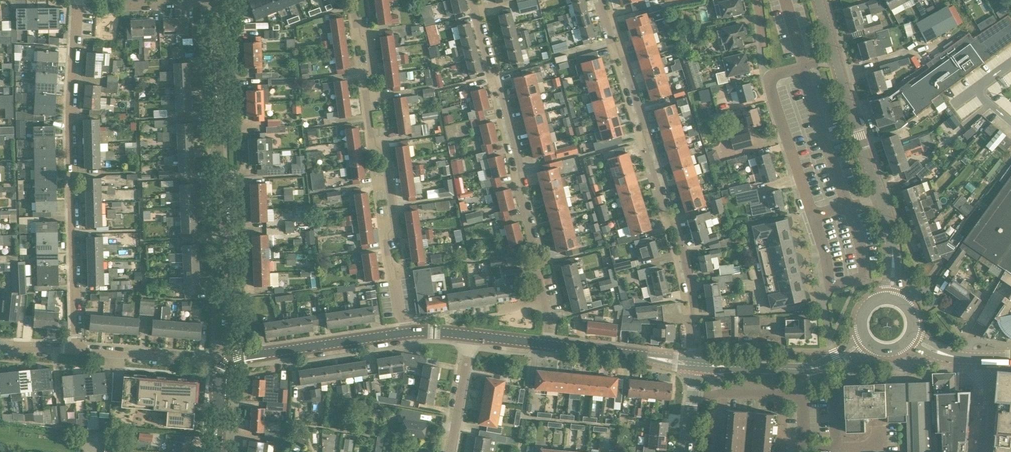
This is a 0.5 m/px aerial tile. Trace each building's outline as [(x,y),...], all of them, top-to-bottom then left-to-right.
[(260,0),(250,0),(248,1),(256,19),(266,15),(260,0)] [(273,0),(260,0),(266,15),(277,10),(273,0)] [(285,0),(273,0),(277,10),(287,6),(285,0)] [(389,9),(394,8),(393,1),(395,1),(395,0),(375,0),(376,10),(389,9)] [(442,2),(446,16),(466,11),(463,0),(449,0),(442,2)] [(517,3),(520,13),(537,9),(535,0),(530,0),(517,3)] [(583,0),(571,4),(567,5),(569,13),(557,16),(558,21),(563,19),(566,19),(570,18),(575,16),(587,13),(583,0)] [(647,8),(645,0),(643,0),(621,0),(622,6),(631,3),(634,12),(647,8)] [(746,11),(744,2),(741,3),(740,0),(713,0),(714,5),(720,4),(723,17),(733,14),(733,17),(741,15),(741,12),(743,12),(743,11),(746,11)] [(860,17),(858,11),(869,8),(871,14),(885,10),(880,0),(873,0),(867,1),(868,2),(843,9),(846,21),(860,17)] [(901,4),(899,0),(886,0),(891,10),(901,4)] [(922,17),(926,15),(920,1),(922,0),(913,0),(922,17)] [(649,14),(661,10),(659,4),(647,8),(649,14)] [(927,42),(958,25),(948,6),(917,23),(916,21),(904,24),(908,37),(913,35),(913,34),(921,32),(927,42)] [(905,9),(909,18),(914,16),(909,7),(905,9)] [(17,42),(16,30),(27,30),(26,8),(15,8),(16,22),(10,22),(11,31),(11,37),(11,42),(17,42)] [(26,8),(27,30),(37,30),(37,8),(26,8)] [(37,8),(37,30),(48,29),(48,8),(37,8)] [(48,8),(48,29),(59,29),(59,8),(48,8)] [(501,28),(513,25),(509,8),(502,10),(503,14),(498,16),(501,28)] [(389,9),(376,10),(378,25),(398,22),(397,14),(390,15),(389,9)] [(1005,15),(1001,9),(996,13),(1000,18),(1005,15)] [(331,32),(343,31),(342,18),(336,19),(335,13),(329,14),(324,15),(324,17),(312,20),(314,25),(325,22),(325,20),(329,20),(331,32)] [(425,24),(433,22),(431,13),(423,15),(425,24)] [(570,18),(571,22),(573,29),(578,28),(590,25),(587,13),(575,16),(570,18)] [(629,30),(650,23),(654,22),(653,17),(648,18),(647,13),(626,19),(629,30)] [(898,13),(894,15),(899,24),(903,21),(898,13)] [(850,33),(864,29),(866,35),(882,31),(882,30),(883,30),(880,20),(873,22),(871,14),(860,17),(846,21),(850,33)] [(993,15),(988,18),(991,24),(996,21),(993,15)] [(175,19),(175,34),(181,34),(182,38),(192,38),(191,23),(187,23),(187,18),(180,18),(180,16),(175,16),(175,19)] [(1010,43),(1010,20),(1008,16),(973,39),(969,33),(926,64),(929,68),(915,78),(915,77),(900,88),(900,89),(894,93),(895,95),(871,102),(879,127),(894,122),(897,129),(901,127),(907,122),(933,102),(940,96),(939,95),(1010,43)] [(175,34),(175,19),(168,19),(168,17),(163,17),(163,19),(162,19),(163,34),(175,34)] [(143,35),(142,20),(136,20),(136,18),(131,18),(131,20),(130,20),(130,27),(124,28),(124,40),(137,39),(139,41),(139,54),(148,54),(148,48),(144,48),(143,42),(143,35)] [(143,20),(142,20),(143,35),(143,42),(155,41),(154,20),(148,20),(148,18),(143,18),(143,20)] [(460,38),(472,35),(469,23),(463,24),(462,20),(456,21),(460,38)] [(978,24),(981,30),(986,27),(983,21),(978,24)] [(546,25),(549,36),(554,35),(551,23),(546,25)] [(650,23),(629,30),(633,40),(653,34),(650,23)] [(745,37),(745,35),(746,32),(745,27),(743,26),(742,24),(737,26),(736,24),(730,26),(730,27),(723,29),(717,31),(722,52),(742,47),(740,39),(745,37)] [(418,25),(411,27),(412,37),(420,36),(420,35),(424,34),(422,26),(419,27),(418,25)] [(513,25),(501,28),(504,40),(516,37),(513,25)] [(574,42),(581,40),(583,45),(589,43),(588,39),(594,37),(590,25),(578,28),(573,29),(571,30),(574,42)] [(669,28),(662,30),(665,38),(672,36),(669,28)] [(277,30),(263,31),(264,39),(278,38),(277,30)] [(382,50),(394,48),(400,47),(399,34),(397,35),(397,32),(392,33),(391,30),(385,31),(385,36),(380,37),(382,50)] [(343,31),(331,32),(333,45),(345,43),(343,31)] [(866,35),(863,36),(864,42),(858,44),(861,53),(859,53),(859,55),(860,60),(862,61),(863,61),(869,59),(869,60),(871,59),(877,57),(877,56),(886,53),(881,36),(883,36),(882,31),(866,35)] [(516,37),(504,40),(507,52),(519,49),(531,46),(530,41),(535,39),(533,33),(528,34),(521,36),(522,40),(523,41),(517,42),(516,37)] [(678,44),(687,42),(685,33),(676,35),(678,44)] [(428,36),(431,46),(440,43),(438,34),(428,36)] [(653,34),(633,40),(636,50),(656,44),(653,34)] [(463,50),(475,47),(472,35),(460,38),(463,50)] [(242,54),(244,54),(244,55),(260,55),(260,42),(260,37),(250,37),(250,42),(244,43),(244,49),(242,49),(242,54)] [(347,55),(345,43),(333,45),(335,57),(347,55)] [(552,45),(554,53),(560,51),(558,44),(552,45)] [(656,44),(636,50),(639,60),(659,54),(656,44)] [(48,51),(48,46),(35,46),(35,51),(37,51),(36,62),(58,63),(58,52),(48,51)] [(93,46),(92,52),(87,52),(86,64),(101,65),(117,66),(122,67),(122,61),(109,60),(110,54),(102,53),(103,47),(93,46)] [(466,62),(478,59),(475,47),(463,50),(466,62)] [(394,48),(382,50),(383,62),(395,60),(402,59),(408,58),(407,54),(400,55),(400,53),(395,54),(394,48)] [(523,66),(519,49),(507,52),(510,65),(516,63),(517,68),(523,66)] [(580,64),(582,73),(603,68),(600,58),(588,61),(586,54),(575,57),(577,65),(580,64)] [(659,54),(639,60),(642,70),(662,64),(667,62),(665,57),(661,58),(659,54)] [(716,74),(718,81),(705,84),(706,88),(730,82),(729,76),(749,71),(748,65),(747,60),(746,60),(745,54),(724,59),(727,71),(716,74)] [(243,62),(245,62),(245,68),(251,68),(251,73),(262,73),(261,67),(260,55),(244,55),(244,57),(243,57),(243,62)] [(347,55),(335,57),(337,74),(344,73),(344,69),(349,68),(347,55)] [(565,55),(554,58),(555,63),(567,60),(565,55)] [(911,64),(908,57),(900,60),(902,66),(911,64)] [(478,59),(466,62),(469,77),(467,78),(468,80),(470,79),(470,80),(477,78),(475,73),(481,72),(478,59)] [(395,60),(383,62),(385,74),(397,73),(395,60)] [(36,62),(31,61),(31,72),(36,72),(57,73),(58,63),(36,62)] [(693,89),(703,86),(695,61),(685,65),(693,89)] [(889,74),(899,68),(897,61),(880,66),(881,71),(867,75),(872,93),(887,89),(883,75),(889,74)] [(174,72),(168,72),(168,76),(174,76),(189,75),(189,62),(173,63),(174,72)] [(100,78),(101,72),(116,73),(117,66),(101,65),(86,64),(85,77),(100,78)] [(309,72),(308,64),(300,65),(301,73),(309,72)] [(662,64),(642,70),(645,80),(665,74),(662,64)] [(515,88),(536,83),(533,74),(541,72),(539,65),(525,69),(526,75),(513,78),(515,88)] [(585,83),(606,77),(603,68),(582,73),(585,83)] [(426,85),(432,84),(431,78),(430,79),(428,69),(424,70),(426,85)] [(57,73),(36,72),(35,83),(56,84),(57,73)] [(397,73),(385,74),(387,87),(392,86),(393,91),(400,90),(398,81),(406,80),(405,72),(397,73)] [(665,74),(645,80),(648,90),(669,84),(665,74)] [(174,88),(190,87),(189,75),(174,76),(174,88)] [(560,85),(558,77),(551,79),(553,87),(560,85)] [(588,92),(608,87),(606,77),(585,83),(588,92)] [(267,78),(268,84),(268,86),(283,85),(283,78),(278,78),(272,78),(267,78)] [(336,100),(348,99),(345,81),(332,82),(322,84),(323,90),(328,90),(329,94),(335,93),(336,100)] [(754,99),(755,99),(756,97),(755,92),(753,91),(752,91),(750,84),(736,87),(735,81),(710,87),(712,92),(727,89),(728,93),(737,91),(740,103),(754,99)] [(84,97),(99,98),(100,93),(122,94),(123,83),(118,83),(117,83),(107,82),(106,88),(105,88),(105,87),(100,87),(100,86),(85,84),(84,97)] [(56,84),(35,83),(34,93),(56,94),(56,84)] [(536,83),(515,88),(518,98),(538,93),(536,83)] [(245,102),(246,102),(246,103),(264,103),(269,102),(268,86),(268,84),(252,85),(252,90),(246,91),(246,97),(244,97),(245,102)] [(669,84),(648,90),(651,101),(672,95),(669,84)] [(175,100),(190,99),(190,87),(174,88),(175,100)] [(485,91),(484,91),(484,88),(477,90),(476,87),(463,90),(465,99),(471,97),(472,101),(486,98),(485,96),(487,95),(485,91)] [(591,102),(611,96),(608,87),(588,92),(591,102)] [(433,88),(422,90),(423,98),(434,96),(433,88)] [(683,88),(673,91),(675,98),(686,95),(683,88)] [(709,88),(700,90),(702,101),(711,100),(709,88)] [(56,94),(34,93),(34,104),(55,105),(56,94)] [(538,93),(518,98),(520,108),(541,103),(538,93)] [(396,116),(408,115),(406,103),(418,101),(417,95),(405,97),(393,98),(396,116)] [(593,112),(614,106),(611,96),(591,102),(593,112)] [(944,101),(940,96),(933,102),(936,107),(944,101)] [(99,98),(84,97),(83,109),(90,109),(90,115),(105,115),(106,105),(116,105),(116,99),(106,99),(106,98),(99,98)] [(676,100),(679,107),(680,106),(682,113),(690,110),(686,97),(676,100)] [(488,100),(487,100),(486,98),(472,101),(475,111),(472,111),(468,113),(469,120),(484,116),(482,109),(488,108),(488,105),(489,104),(488,100)] [(190,99),(175,100),(175,112),(191,111),(190,99)] [(348,99),(336,100),(338,111),(326,113),(327,118),(327,120),(339,118),(350,117),(348,99)] [(301,112),(301,101),(292,101),(292,112),(301,112)] [(245,110),(246,110),(247,116),(253,116),(253,121),(264,121),(263,116),(263,111),(264,111),(264,103),(246,103),(246,105),(244,105),(245,110)] [(541,103),(520,108),(523,118),(543,113),(541,103)] [(55,105),(34,104),(33,115),(32,115),(30,112),(15,111),(16,121),(24,121),(44,121),(44,115),(55,116),(55,105)] [(658,121),(678,114),(675,104),(654,110),(658,121)] [(596,121),(616,116),(614,106),(593,112),(596,121)] [(737,123),(742,121),(745,131),(753,129),(753,126),(760,124),(756,109),(744,112),(744,113),(741,114),(740,110),(728,113),(730,122),(736,120),(737,123)] [(437,111),(429,112),(429,117),(433,117),(435,126),(439,125),(437,111)] [(543,113),(523,118),(525,128),(546,122),(543,113)] [(678,114),(658,121),(661,131),(681,125),(678,114)] [(951,121),(954,124),(958,121),(954,114),(951,116),(947,120),(949,122),(951,121)] [(409,126),(408,115),(396,116),(398,134),(410,133),(410,132),(422,131),(423,135),(427,135),(425,124),(409,126)] [(444,117),(445,125),(454,123),(452,115),(444,117)] [(481,135),(494,131),(492,122),(486,123),(484,116),(469,120),(471,127),(476,126),(476,127),(479,126),(481,135)] [(599,131),(619,125),(616,116),(596,121),(599,131)] [(562,119),(565,128),(571,127),(568,117),(562,119)] [(583,124),(581,117),(573,120),(575,127),(583,124)] [(83,132),(99,132),(98,119),(82,120),(83,132)] [(284,126),(284,125),(280,125),(280,119),(267,119),(267,127),(284,126)] [(546,122),(525,128),(528,137),(553,131),(551,123),(546,124),(546,122)] [(177,136),(192,136),(192,123),(176,124),(177,136)] [(998,128),(992,123),(985,131),(991,136),(998,128)] [(346,142),(359,140),(357,127),(352,128),(351,124),(344,124),(345,129),(346,142)] [(619,125),(599,131),(601,140),(598,141),(600,149),(612,145),(610,139),(622,135),(619,125)] [(681,125),(661,131),(664,141),(684,135),(681,125)] [(33,127),(33,137),(34,138),(55,137),(54,126),(33,127)] [(583,133),(581,126),(575,128),(576,135),(583,133)] [(566,137),(573,135),(571,127),(565,128),(564,128),(566,137)] [(972,127),(968,131),(972,135),(976,132),(972,127)] [(1006,135),(1000,130),(986,145),(993,151),(998,145),(1006,135)] [(494,131),(481,135),(478,136),(481,145),(480,145),(482,152),(492,150),(491,143),(497,141),(494,131)] [(553,131),(528,137),(530,147),(551,142),(548,132),(553,131)] [(83,145),(99,144),(99,132),(83,132),(83,145)] [(749,132),(730,137),(734,151),(753,146),(749,132)] [(247,149),(248,149),(248,152),(265,151),(272,151),(271,138),(265,138),(264,133),(254,133),(254,138),(248,139),(248,145),(246,145),(247,149)] [(913,177),(916,174),(924,167),(918,161),(909,169),(905,157),(916,153),(917,156),(924,153),(925,154),(932,152),(934,148),(930,134),(923,136),(925,144),(888,157),(894,174),(904,170),(907,181),(910,179),(913,177)] [(684,135),(664,141),(667,151),(688,145),(684,135)] [(882,140),(888,157),(925,144),(923,136),(919,138),(919,137),(910,140),(911,143),(901,146),(898,135),(882,140)] [(1006,135),(998,145),(1005,151),(1010,144),(1010,140),(1006,135)] [(177,148),(193,148),(192,136),(177,136),(177,148)] [(34,148),(55,148),(55,137),(34,138),(33,137),(29,138),(29,142),(34,142),(34,148)] [(344,155),(348,155),(361,153),(359,140),(346,142),(347,147),(342,148),(342,151),(336,152),(336,156),(344,155)] [(397,160),(409,158),(407,140),(400,141),(401,146),(395,147),(397,160)] [(554,141),(551,142),(530,147),(533,158),(543,155),(544,161),(578,152),(576,144),(556,149),(554,141)] [(84,157),(99,156),(99,144),(83,145),(84,157)] [(688,145),(667,151),(670,161),(691,155),(695,154),(694,148),(689,149),(688,145)] [(55,148),(34,148),(34,159),(55,158),(55,148)] [(193,148),(177,148),(178,156),(178,160),(193,159),(193,148)] [(610,169),(630,163),(627,153),(615,156),(613,149),(601,153),(604,160),(607,159),(608,164),(604,165),(605,170),(610,169)] [(707,152),(711,165),(721,162),(716,149),(707,152)] [(489,169),(503,165),(500,156),(494,157),(492,150),(482,152),(484,160),(487,159),(489,169)] [(248,158),(249,164),(255,164),(255,170),(257,169),(257,170),(265,169),(266,175),(281,174),(280,173),(283,173),(283,168),(280,168),(280,167),(273,168),(273,163),(265,163),(265,151),(248,152),(248,153),(247,153),(247,158),(248,158)] [(322,151),(306,153),(307,159),(323,157),(322,151)] [(350,167),(362,165),(361,153),(348,155),(350,167)] [(752,172),(759,170),(759,171),(773,167),(772,162),(774,161),(775,159),(773,154),(772,153),(756,158),(758,165),(750,167),(752,172)] [(699,163),(701,163),(707,161),(705,154),(696,157),(699,163)] [(691,155),(670,161),(673,172),(694,165),(691,155)] [(747,155),(727,161),(729,166),(748,160),(747,155)] [(99,156),(84,157),(84,169),(100,168),(99,156)] [(55,158),(34,159),(34,169),(55,169),(55,158)] [(409,158),(397,160),(399,172),(411,170),(409,158)] [(587,176),(592,174),(590,165),(593,164),(592,158),(585,160),(587,166),(585,166),(587,176)] [(178,160),(172,160),(172,165),(178,165),(178,172),(194,172),(193,159),(178,160)] [(453,174),(463,173),(461,159),(451,161),(453,174)] [(539,183),(560,178),(557,168),(562,166),(561,160),(541,165),(542,171),(537,173),(539,183)] [(613,178),(633,172),(630,163),(610,169),(613,178)] [(292,174),(304,173),(304,164),(292,164),(292,174)] [(364,178),(362,165),(350,167),(346,168),(347,181),(352,180),(352,185),(359,184),(359,179),(364,178)] [(503,165),(489,169),(492,177),(479,180),(481,188),(501,183),(499,176),(505,175),(503,165)] [(694,165),(673,172),(677,182),(697,175),(694,165)] [(931,171),(926,165),(924,167),(916,174),(921,179),(931,171)] [(773,167),(759,171),(763,183),(777,179),(773,167)] [(55,169),(34,169),(35,180),(56,180),(55,169)] [(411,170),(399,172),(401,184),(413,183),(420,182),(419,176),(420,176),(419,174),(426,173),(426,169),(423,169),(416,170),(411,171),(411,170)] [(1005,184),(1010,176),(1010,171),(1008,169),(1000,181),(1005,184)] [(309,173),(312,190),(324,188),(322,171),(309,173)] [(616,188),(636,182),(633,172),(613,178),(616,188)] [(576,176),(578,184),(578,183),(578,184),(586,182),(586,181),(584,174),(576,176)] [(697,175),(677,182),(680,192),(700,185),(697,175)] [(594,176),(588,177),(590,185),(596,183),(594,176)] [(1005,184),(963,241),(1006,270),(1005,270),(1010,274),(1010,176),(1005,184)] [(85,191),(100,191),(100,178),(84,179),(85,191)] [(457,194),(464,193),(461,178),(454,179),(457,194)] [(560,178),(539,183),(542,193),(562,188),(562,187),(560,178)] [(439,198),(454,195),(451,179),(442,180),(443,188),(438,189),(439,198)] [(56,180),(35,180),(35,191),(56,190),(56,180)] [(586,182),(578,184),(573,186),(575,191),(580,190),(581,193),(582,193),(588,191),(589,191),(586,181),(586,182)] [(927,181),(915,186),(900,191),(904,204),(919,199),(918,194),(925,192),(930,189),(927,181)] [(619,198),(639,191),(636,182),(616,188),(619,198)] [(250,196),(265,196),(265,183),(250,184),(250,196)] [(415,200),(413,183),(401,184),(402,197),(408,196),(408,201),(415,200)] [(498,202),(511,199),(509,189),(502,191),(501,183),(481,188),(482,188),(483,194),(486,193),(487,195),(490,194),(492,203),(498,202)] [(592,192),(598,190),(596,183),(590,185),(592,192)] [(194,184),(179,184),(179,193),(179,197),(195,196),(194,184)] [(700,185),(680,192),(683,202),(703,196),(700,185)] [(730,189),(731,194),(736,193),(752,190),(751,185),(730,189)] [(2,197),(2,192),(15,192),(15,187),(1,187),(1,186),(0,186),(0,197),(2,197)] [(542,193),(544,202),(565,197),(570,196),(570,195),(568,187),(568,186),(562,187),(562,188),(542,193)] [(356,207),(368,205),(366,192),(361,193),(360,188),(353,189),(356,207)] [(56,190),(35,191),(35,201),(56,201),(56,190)] [(752,190),(736,193),(738,204),(750,202),(752,215),(770,211),(770,208),(783,205),(780,190),(767,193),(767,192),(753,195),(752,190)] [(85,203),(101,203),(100,191),(85,191),(85,203)] [(326,193),(326,194),(323,195),(324,201),(327,201),(340,199),(339,191),(326,193)] [(589,191),(588,191),(582,193),(584,200),(591,198),(589,191)] [(622,207),(642,201),(639,191),(619,198),(622,207)] [(966,201),(967,199),(959,193),(958,195),(959,196),(952,204),(954,205),(953,205),(958,210),(966,201)] [(595,205),(605,202),(603,194),(594,198),(595,205)] [(179,197),(174,197),(174,202),(180,202),(180,209),(195,208),(195,196),(179,197)] [(265,196),(250,196),(251,210),(266,210),(265,196)] [(703,196),(683,202),(686,212),(706,206),(703,196)] [(546,212),(567,207),(565,197),(544,202),(546,212)] [(919,199),(904,204),(908,216),(923,210),(923,208),(934,204),(931,197),(920,201),(919,199)] [(723,204),(721,198),(710,201),(712,208),(722,205),(723,205),(723,204)] [(511,199),(498,202),(500,211),(497,212),(499,219),(509,217),(507,210),(514,208),(511,199)] [(436,201),(437,209),(451,208),(450,200),(436,201)] [(56,201),(35,201),(35,211),(32,212),(32,217),(50,217),(50,211),(57,211),(56,201)] [(593,207),(591,201),(585,203),(586,209),(593,207)] [(625,217),(645,210),(642,201),(622,207),(625,217)] [(974,207),(966,201),(958,210),(966,216),(974,207)] [(85,215),(101,215),(101,203),(85,203),(85,215)] [(604,204),(596,207),(598,214),(606,212),(604,204)] [(368,205),(356,207),(357,219),(370,218),(368,205)] [(406,225),(419,223),(416,205),(409,206),(410,211),(405,212),(406,225)] [(714,215),(725,211),(723,205),(722,205),(712,208),(714,215)] [(567,207),(546,212),(549,222),(569,217),(567,207)] [(195,208),(180,209),(180,221),(196,220),(195,208)] [(923,210),(908,216),(912,227),(928,222),(927,219),(935,216),(932,208),(929,209),(930,210),(924,212),(923,210)] [(266,210),(251,210),(251,222),(266,222),(266,210)] [(468,223),(483,219),(480,210),(466,214),(468,223)] [(628,226),(648,220),(645,210),(625,217),(628,226)] [(9,218),(9,223),(16,223),(16,211),(0,211),(0,219),(9,218)] [(692,232),(706,228),(704,221),(712,218),(710,211),(695,216),(695,218),(688,220),(692,232)] [(600,222),(608,219),(606,212),(598,214),(600,222)] [(597,220),(595,213),(588,215),(590,222),(597,220)] [(101,215),(85,215),(86,228),(102,227),(101,215)] [(519,225),(518,225),(517,222),(511,224),(509,217),(499,219),(501,227),(504,227),(506,235),(520,232),(519,230),(520,229),(519,225)] [(569,217),(549,222),(551,232),(572,227),(569,217)] [(807,293),(805,292),(803,292),(802,289),(803,289),(801,281),(799,273),(797,265),(794,254),(795,254),(793,246),(792,246),(791,238),(789,230),(788,227),(790,227),(792,225),(792,222),(791,217),(786,218),(752,226),(772,309),(806,301),(810,300),(809,295),(807,293)] [(359,232),(372,230),(370,218),(357,219),(353,220),(345,221),(346,226),(352,225),(353,233),(359,232)] [(197,232),(196,220),(180,221),(181,233),(197,232)] [(648,220),(628,226),(630,236),(651,230),(648,220)] [(36,233),(57,233),(57,221),(36,222),(36,233)] [(917,239),(932,234),(931,232),(938,229),(936,222),(928,225),(928,222),(912,227),(917,239)] [(406,225),(408,237),(420,235),(419,223),(406,225)] [(597,223),(589,225),(591,233),(592,232),(599,230),(597,223)] [(608,225),(601,227),(599,228),(600,230),(601,230),(602,233),(603,233),(610,231),(608,225)] [(572,227),(551,232),(554,242),(574,237),(572,227)] [(706,228),(692,232),(696,244),(708,241),(711,249),(721,247),(731,245),(729,238),(719,241),(718,239),(721,238),(719,234),(717,233),(716,233),(708,236),(706,228)] [(372,230),(359,232),(361,249),(369,248),(368,244),(373,243),(372,230)] [(601,239),(599,230),(592,232),(595,241),(601,239)] [(522,234),(520,235),(520,232),(506,235),(508,244),(506,245),(508,253),(517,251),(516,243),(522,242),(521,239),(523,239),(522,234)] [(936,245),(935,243),(947,239),(945,232),(932,236),(932,234),(917,239),(921,252),(924,251),(924,250),(936,246),(936,245)] [(57,233),(36,233),(36,243),(57,243),(57,233)] [(410,249),(422,248),(421,240),(433,238),(432,233),(425,235),(420,235),(408,237),(410,249)] [(253,248),(268,248),(268,247),(267,234),(252,235),(253,248)] [(4,245),(11,245),(11,235),(4,235),(1,235),(0,235),(0,245),(4,245)] [(578,253),(576,243),(581,241),(580,236),(574,237),(554,242),(556,252),(565,250),(566,256),(578,253)] [(618,244),(629,242),(628,236),(625,237),(624,236),(616,238),(617,240),(615,241),(616,245),(618,244)] [(86,237),(87,250),(102,249),(108,249),(117,249),(116,244),(102,245),(102,237),(86,237)] [(313,237),(305,237),(306,245),(314,244),(313,237)] [(640,239),(633,241),(635,247),(634,247),(638,259),(638,261),(639,261),(647,259),(658,256),(654,241),(649,242),(648,237),(640,239)] [(950,240),(949,240),(947,241),(940,244),(936,245),(936,246),(924,250),(924,251),(921,252),(925,263),(932,261),(933,264),(942,261),(941,258),(945,256),(948,258),(955,250),(957,246),(950,240)] [(963,242),(946,266),(952,271),(966,252),(978,261),(978,260),(982,254),(963,242)] [(57,243),(36,243),(36,254),(58,253),(57,243)] [(182,257),(198,256),(197,244),(182,245),(182,257)] [(268,248),(253,248),(253,261),(268,260),(273,260),(273,247),(268,247),(268,248)] [(422,248),(410,249),(412,262),(417,261),(417,266),(424,265),(424,260),(422,248)] [(87,262),(102,261),(102,249),(87,250),(87,262)] [(700,271),(702,271),(702,272),(714,269),(711,258),(721,256),(720,249),(709,251),(710,254),(699,256),(701,264),(699,264),(698,266),(699,270),(700,271)] [(363,268),(377,266),(375,252),(361,254),(363,268)] [(58,253),(36,254),(37,264),(58,264),(58,253)] [(431,263),(441,262),(440,254),(430,255),(431,263)] [(978,260),(989,268),(994,262),(982,254),(978,260)] [(182,258),(176,258),(177,262),(182,262),(183,269),(198,268),(198,256),(182,257),(182,258)] [(518,256),(506,259),(508,266),(520,263),(518,256)] [(565,260),(566,265),(561,266),(563,278),(578,274),(576,267),(582,265),(581,261),(575,262),(574,257),(565,260)] [(268,260),(253,261),(254,274),(269,273),(268,260)] [(612,264),(613,268),(614,272),(614,271),(631,267),(630,262),(629,260),(612,264)] [(102,261),(87,262),(87,274),(103,273),(102,261)] [(0,313),(0,319),(17,321),(20,295),(25,295),(25,271),(25,265),(25,262),(2,263),(0,263),(0,269),(11,269),(11,292),(2,291),(0,313)] [(58,264),(37,264),(37,275),(58,275),(58,264)] [(735,274),(735,273),(741,273),(740,266),(734,267),(734,264),(720,266),(721,276),(735,274)] [(377,266),(363,268),(365,281),(379,280),(377,266)] [(449,310),(447,295),(434,297),(433,290),(430,275),(444,273),(442,266),(429,268),(413,271),(419,313),(449,309),(449,310)] [(647,285),(665,281),(662,269),(657,270),(656,266),(637,270),(639,280),(646,279),(647,285)] [(748,269),(751,280),(758,279),(754,267),(748,269)] [(183,278),(178,278),(178,281),(183,281),(199,280),(198,268),(183,269),(183,278)] [(522,277),(521,268),(504,270),(506,279),(522,277)] [(608,269),(610,279),(616,277),(614,271),(614,272),(613,268),(608,269)] [(1005,270),(1001,278),(1004,281),(1010,285),(1010,274),(1005,270)] [(103,273),(87,274),(88,286),(103,285),(103,273)] [(269,273),(254,274),(254,287),(269,286),(269,273)] [(495,302),(493,287),(487,288),(485,273),(479,274),(484,304),(495,302)] [(707,298),(721,296),(720,289),(726,288),(725,282),(734,281),(741,280),(740,273),(735,274),(721,276),(712,277),(713,283),(705,284),(707,298)] [(484,304),(479,274),(474,275),(476,290),(470,291),(472,306),(484,304)] [(580,282),(578,274),(563,278),(566,290),(587,285),(586,281),(580,282)] [(59,286),(58,275),(37,275),(37,285),(34,286),(34,291),(48,291),(49,291),(49,286),(59,286)] [(461,277),(451,278),(452,288),(463,286),(461,277)] [(616,277),(610,279),(598,281),(600,291),(610,288),(613,288),(612,287),(617,286),(617,285),(616,277)] [(130,279),(110,279),(110,287),(130,286),(130,283),(130,279)] [(959,307),(973,287),(963,280),(960,284),(952,279),(946,288),(953,293),(951,296),(956,299),(954,303),(959,307)] [(199,280),(183,281),(183,286),(184,294),(199,293),(199,280)] [(619,293),(626,292),(623,280),(618,281),(618,285),(617,285),(617,286),(619,293)] [(667,282),(665,282),(665,281),(647,285),(651,302),(663,299),(661,294),(668,293),(666,288),(668,287),(667,282)] [(337,293),(355,290),(355,287),(354,284),(336,287),(337,293)] [(495,302),(517,298),(515,284),(493,287),(495,302)] [(581,290),(588,288),(587,285),(566,290),(569,302),(584,298),(581,290)] [(973,287),(959,307),(955,312),(967,320),(981,300),(978,298),(982,293),(973,287)] [(47,305),(47,312),(46,312),(45,327),(57,328),(59,307),(55,307),(56,297),(61,297),(61,291),(49,291),(48,291),(48,297),(47,305)] [(460,308),(472,306),(470,291),(458,292),(460,308)] [(447,295),(449,310),(460,308),(458,292),(447,294),(447,295)] [(623,309),(634,307),(633,298),(628,299),(626,292),(619,293),(622,304),(623,309)] [(103,302),(103,293),(99,293),(99,295),(90,295),(90,302),(99,302),(103,302)] [(107,293),(103,293),(103,302),(108,302),(108,298),(116,298),(116,293),(107,294),(107,293)] [(292,294),(275,297),(275,302),(293,300),(292,294)] [(1008,298),(1005,296),(1002,300),(1003,300),(996,310),(998,312),(982,337),(1006,342),(1010,337),(1010,338),(1010,294),(1008,298)] [(721,296),(707,298),(708,312),(722,310),(721,296)] [(572,313),(601,306),(600,300),(585,304),(584,298),(569,302),(572,313)] [(377,306),(372,306),(371,300),(367,301),(368,307),(361,308),(363,323),(375,321),(374,315),(378,315),(377,306)] [(351,303),(348,304),(351,325),(363,323),(361,308),(352,309),(351,303)] [(351,325),(348,304),(344,304),(345,311),(337,312),(339,327),(351,325)] [(623,309),(620,331),(628,331),(628,330),(628,323),(634,324),(653,324),(653,335),(650,335),(650,344),(658,345),(658,341),(672,341),(672,339),(674,339),(674,332),(672,332),(672,324),(663,324),(660,324),(660,320),(661,319),(661,315),(662,314),(661,310),(660,309),(656,309),(656,307),(656,305),(635,307),(634,307),(623,309)] [(754,314),(753,305),(738,306),(739,315),(754,314)] [(321,324),(326,323),(327,328),(339,327),(337,312),(329,313),(328,307),(324,308),(325,313),(319,314),(321,324)] [(312,325),(318,324),(317,314),(311,315),(310,310),(306,310),(307,316),(299,318),(301,332),(313,331),(312,325)] [(45,327),(46,312),(34,311),(33,326),(45,327)] [(114,317),(113,333),(125,334),(126,318),(127,312),(122,311),(122,318),(114,317)] [(580,315),(581,320),(581,323),(587,323),(585,333),(600,335),(602,323),(603,317),(595,316),(594,318),(587,317),(588,312),(580,314),(580,315)] [(289,334),(286,313),(282,314),(283,320),(275,321),(277,336),(289,334)] [(290,313),(286,313),(289,334),(301,332),(299,318),(291,319),(290,313)] [(152,320),(151,336),(163,337),(164,321),(165,315),(161,314),(161,321),(152,320)] [(101,332),(103,316),(90,315),(89,331),(101,332)] [(113,333),(114,317),(103,316),(101,332),(113,333)] [(263,323),(258,324),(260,333),(265,332),(265,338),(277,336),(275,321),(267,322),(266,316),(262,317),(263,323)] [(709,337),(721,336),(721,337),(729,336),(728,329),(727,329),(727,322),(731,322),(731,335),(739,335),(739,316),(719,317),(719,320),(707,322),(709,337)] [(759,317),(744,317),(744,333),(759,332),(759,317)] [(810,319),(800,319),(800,317),(794,317),(794,320),(786,320),(786,338),(800,337),(800,338),(810,337),(810,319)] [(126,318),(125,334),(137,335),(139,319),(131,318),(126,318)] [(164,321),(163,337),(175,338),(176,322),(169,321),(164,321)] [(187,339),(188,323),(176,322),(175,338),(187,339)] [(188,323),(187,339),(199,340),(201,324),(188,323)] [(617,325),(602,323),(600,335),(615,336),(617,325)] [(403,365),(402,354),(401,354),(402,355),(389,357),(391,372),(404,370),(403,365)] [(402,354),(403,365),(411,366),(417,367),(418,361),(425,362),(425,359),(426,358),(419,356),(419,357),(402,354)] [(391,377),(390,373),(391,372),(389,357),(376,359),(379,379),(391,377)] [(367,375),(365,361),(351,363),(353,377),(367,375)] [(425,362),(418,361),(417,367),(417,370),(422,371),(421,377),(436,380),(438,367),(424,365),(425,362)] [(338,365),(340,379),(353,377),(351,363),(338,365)] [(327,381),(340,379),(338,365),(325,367),(327,381)] [(311,369),(313,383),(320,382),(321,386),(327,385),(327,381),(325,367),(311,369)] [(40,369),(42,396),(48,395),(53,395),(50,368),(40,369)] [(42,396),(40,369),(29,370),(31,391),(32,397),(42,396)] [(313,383),(311,369),(298,371),(300,385),(313,383)] [(18,371),(20,392),(31,391),(29,370),(18,371)] [(8,372),(10,393),(11,402),(21,402),(20,392),(18,371),(8,372)] [(535,388),(546,389),(547,372),(536,371),(535,388)] [(10,393),(8,372),(0,373),(0,394),(10,393)] [(93,373),(96,401),(101,400),(101,394),(106,393),(104,372),(93,373)] [(546,389),(557,391),(558,373),(547,372),(546,389)] [(1001,372),(997,409),(993,451),(1010,451),(1010,373),(1001,372)] [(82,374),(84,395),(89,395),(89,402),(96,401),(93,373),(82,374)] [(557,391),(568,392),(570,374),(558,373),(557,391)] [(82,374),(72,375),(74,396),(75,402),(85,401),(84,395),(82,374)] [(265,376),(264,380),(254,380),(253,395),(263,396),(263,402),(266,402),(284,403),(286,403),(287,390),(278,389),(278,393),(272,393),(274,374),(265,376)] [(570,374),(568,392),(580,393),(581,375),(570,374)] [(934,393),(949,393),(949,390),(959,389),(960,389),(960,386),(960,375),(955,375),(954,374),(933,374),(933,382),(934,393)] [(61,376),(63,397),(63,400),(65,400),(65,404),(75,403),(75,402),(74,396),(72,375),(61,376)] [(593,376),(581,375),(580,393),(592,394),(593,376)] [(165,427),(192,429),(196,382),(122,376),(120,407),(166,411),(165,427)] [(603,395),(605,377),(593,376),(592,394),(603,395)] [(434,394),(436,380),(421,377),(419,391),(434,394)] [(488,378),(486,378),(484,390),(502,393),(504,381),(494,379),(495,378),(489,377),(488,378)] [(620,403),(622,388),(616,387),(616,378),(605,377),(603,395),(614,396),(614,402),(620,403)] [(641,396),(643,381),(629,380),(627,395),(641,396)] [(655,398),(657,382),(643,381),(641,396),(655,398)] [(657,382),(655,398),(669,399),(671,384),(657,382)] [(942,433),(935,433),(935,432),(931,433),(930,382),(886,384),(887,415),(888,423),(907,422),(908,451),(943,451),(942,433)] [(887,415),(886,384),(844,385),(846,432),(866,432),(865,417),(887,417),(887,415)] [(311,398),(311,401),(316,402),(314,389),(303,391),(304,399),(311,398)] [(966,440),(968,422),(969,422),(969,409),(969,406),(968,406),(968,402),(965,402),(965,396),(963,396),(963,393),(964,393),(964,392),(960,392),(960,389),(959,389),(949,390),(949,393),(934,393),(935,432),(935,433),(942,433),(943,451),(953,451),(965,451),(966,440)] [(502,393),(484,390),(482,401),(500,404),(502,393)] [(434,394),(419,391),(417,403),(401,400),(400,405),(418,408),(419,403),(431,405),(434,394)] [(397,399),(380,396),(380,392),(375,393),(376,398),(376,401),(396,404),(397,399)] [(500,404),(482,401),(480,412),(498,415),(500,404)] [(266,402),(266,409),(252,408),(251,420),(269,421),(269,410),(283,411),(284,403),(266,402)] [(76,417),(66,417),(65,405),(59,406),(61,425),(67,425),(76,425),(76,420),(76,417)] [(56,406),(51,406),(51,418),(45,419),(44,419),(45,423),(58,425),(56,406)] [(634,407),(634,415),(634,417),(643,418),(643,416),(640,415),(641,408),(634,407)] [(404,419),(401,435),(422,439),(425,422),(411,420),(413,411),(401,409),(399,418),(404,419)] [(723,451),(774,451),(777,414),(741,411),(726,410),(723,451)] [(34,420),(34,422),(45,423),(44,419),(45,419),(44,411),(34,412),(33,413),(34,420)] [(12,412),(12,414),(12,419),(13,419),(21,420),(21,414),(12,412)] [(500,434),(502,427),(496,426),(498,415),(480,412),(478,424),(487,425),(486,431),(500,434)] [(25,414),(25,421),(34,420),(33,413),(33,414),(25,414)] [(76,425),(87,425),(87,420),(85,420),(85,413),(78,414),(78,420),(76,420),(76,425)] [(8,414),(1,414),(2,421),(13,422),(13,419),(12,419),(12,414),(8,414)] [(97,417),(97,419),(98,429),(109,429),(110,418),(97,417)] [(87,425),(87,429),(98,429),(97,419),(87,419),(87,420),(87,425)] [(250,431),(262,432),(264,432),(264,437),(266,438),(281,439),(281,438),(281,433),(268,432),(269,421),(251,420),(250,431)] [(649,435),(665,436),(667,422),(650,421),(649,435)] [(153,435),(139,433),(138,440),(152,442),(153,435)] [(190,443),(181,442),(182,435),(166,434),(165,441),(169,441),(167,451),(168,451),(189,451),(190,443)] [(377,434),(375,451),(381,451),(383,435),(377,434)] [(665,436),(649,435),(645,434),(644,447),(644,451),(648,451),(652,451),(655,451),(655,448),(664,449),(665,436)] [(301,447),(305,440),(299,436),(295,444),(301,447)] [(474,449),(487,451),(489,438),(476,436),(474,449)] [(264,443),(249,440),(248,451),(267,451),(268,444),(281,445),(281,438),(281,439),(266,438),(266,443),(264,443)] [(345,439),(343,451),(351,451),(353,440),(345,439)]
